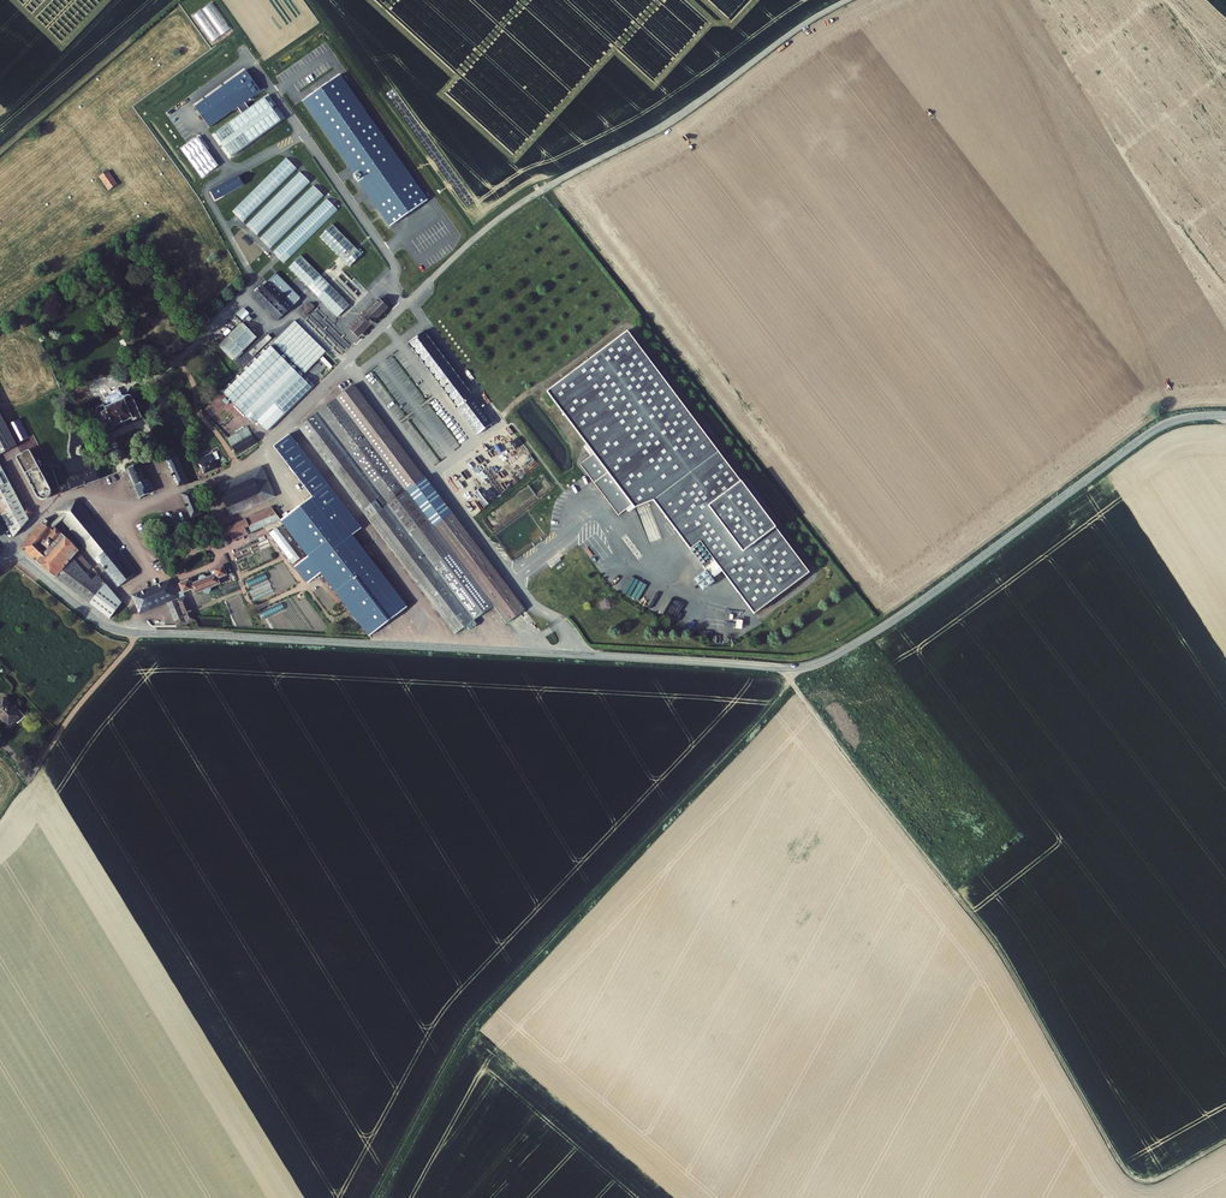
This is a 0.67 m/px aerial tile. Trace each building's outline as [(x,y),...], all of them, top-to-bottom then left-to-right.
[(212,2),(193,15),(211,42),(230,29),(212,2)] [(302,59),(295,64),(300,72),(307,67),(302,59)] [(288,70),(294,78),(300,73),(294,65),(288,70)] [(244,69),(194,106),(209,126),(237,106),(244,101),(259,90),(244,69)] [(427,200),(340,75),(303,101),(354,175),(359,171),(364,178),(359,182),(390,226),(427,200)] [(242,112),(214,133),(230,155),(280,118),(264,96),(249,107),(242,112)] [(249,107),(244,101),(237,106),(242,112),(249,107)] [(180,149),(200,176),(218,164),(198,136),(180,149)] [(113,165),(104,171),(113,184),(122,178),(113,165)] [(247,225),(258,235),(311,182),(301,172),(247,225)] [(238,175),(210,190),(215,199),(243,184),(238,175)] [(261,238),(271,249),(325,196),(314,186),(261,238)] [(274,252),(284,263),(338,210),(328,199),(274,252)] [(367,249),(338,220),(326,231),(355,261),(367,249)] [(306,251),(295,263),(343,312),(355,300),(306,251)] [(306,293),(281,268),(260,290),(284,314),(306,293)] [(356,323),(364,332),(394,301),(385,293),(356,323)] [(311,302),(301,312),(306,316),(315,307),(311,302)] [(300,316),(279,337),(310,368),(331,347),(300,316)] [(248,318),(225,341),(238,355),(262,331),(248,318)] [(638,505),(656,497),(707,568),(709,566),(715,574),(723,568),(755,613),(811,572),(634,327),(552,386),(591,440),(598,449),(595,452),(584,460),(621,511),(635,501),(638,505)] [(493,422),(424,330),(407,343),(477,434),(493,422)] [(267,333),(250,353),(254,356),(271,337),(267,333)] [(277,338),(236,378),(268,410),(308,370),(277,338)] [(319,381),(310,373),(305,378),(314,386),(319,381)] [(302,380),(270,412),(279,421),(311,389),(302,380)] [(423,478),(353,385),(297,427),(373,526),(387,545),(390,549),(418,586),(454,634),(465,626),(469,630),(476,625),(473,620),(493,605),(507,623),(524,610),(451,514),(434,527),(407,491),(423,478)] [(131,397),(129,392),(110,401),(111,404),(107,406),(110,413),(107,414),(110,419),(112,418),(115,425),(120,423),(119,419),(137,412),(138,414),(146,411),(139,394),(131,397)] [(0,399),(0,497),(19,532),(39,508),(31,501),(27,503),(0,451),(22,440),(0,399)] [(23,438),(34,432),(26,418),(16,424),(23,438)] [(253,422),(233,434),(242,448),(261,436),(253,422)] [(273,447),(311,497),(280,520),(307,556),(294,566),(307,583),(321,572),(368,634),(406,606),(352,535),(361,528),(289,434),(273,447)] [(598,449),(591,440),(588,442),(595,452),(598,449)] [(53,483),(33,445),(20,453),(39,490),(40,491),(41,492),(42,493),(43,493),(45,494),(46,494),(47,494),(49,493),(50,493),(51,492),(52,491),(53,490),(53,489),(54,488),(54,486),(54,485),(54,484),(53,483)] [(217,449),(203,454),(209,468),(222,463),(217,449)] [(151,475),(143,456),(139,458),(140,460),(134,462),(146,491),(158,486),(154,474),(151,475)] [(105,473),(101,462),(88,467),(89,469),(72,475),(73,478),(65,480),(67,487),(105,473)] [(275,497),(262,467),(217,487),(220,494),(254,479),(260,493),(226,508),(230,517),(275,497)] [(451,514),(423,478),(407,491),(434,527),(451,514)] [(260,493),(254,479),(220,494),(226,508),(260,493)] [(206,509),(197,486),(186,487),(196,512),(206,509)] [(83,496),(78,495),(69,499),(61,506),(65,511),(67,514),(123,582),(142,567),(83,496)] [(277,514),(273,507),(218,531),(222,539),(230,535),(245,528),(249,526),(275,515),(277,514)] [(67,514),(65,511),(56,519),(59,522),(67,514)] [(56,519),(49,513),(25,542),(116,614),(127,598),(103,569),(97,574),(93,570),(77,552),(83,546),(83,545),(70,531),(59,522),(56,519)] [(278,520),(275,515),(249,526),(251,532),(278,520)] [(248,534),(245,528),(230,535),(233,541),(248,534)] [(277,528),(271,533),(282,551),(286,548),(283,542),(285,541),(277,528)] [(100,565),(83,546),(77,552),(93,570),(100,565)] [(232,570),(228,560),(219,564),(221,569),(212,572),(204,575),(196,579),(194,575),(184,578),(188,586),(188,588),(189,588),(197,584),(199,589),(208,585),(209,587),(212,588),(216,587),(217,584),(216,582),(226,578),(224,574),(232,570)] [(707,570),(695,579),(704,590),(716,581),(707,570)] [(181,589),(175,576),(139,591),(146,608),(172,598),(182,594),(181,589)] [(200,615),(190,591),(182,594),(186,603),(176,606),(182,620),(189,620),(200,615)] [(186,603),(182,594),(172,598),(176,606),(186,603)] [(8,729),(19,720),(11,710),(5,702),(0,705),(0,720),(8,729)] [(8,729),(11,733),(26,722),(14,707),(11,710),(19,720),(8,729)]
